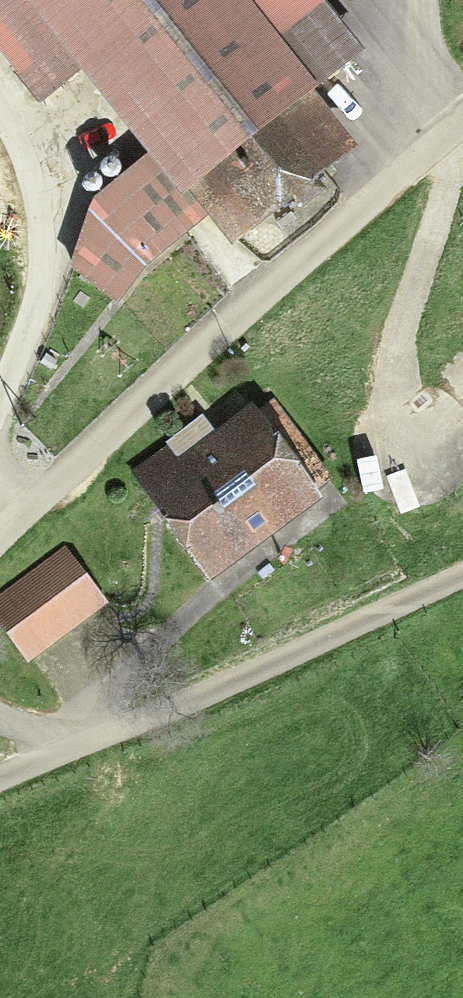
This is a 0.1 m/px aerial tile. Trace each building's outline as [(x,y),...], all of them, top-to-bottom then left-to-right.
[(40,105),(84,70),(149,152),(91,197),(71,266),(115,303),(146,266),(210,216),(230,241),(355,143),(314,92),(367,50),(327,0),(0,0),(0,54),(40,105)] [(320,488),(272,414),(148,495),(197,569),(320,488)] [(65,566),(7,612),(53,668),(110,621),(65,566)]
